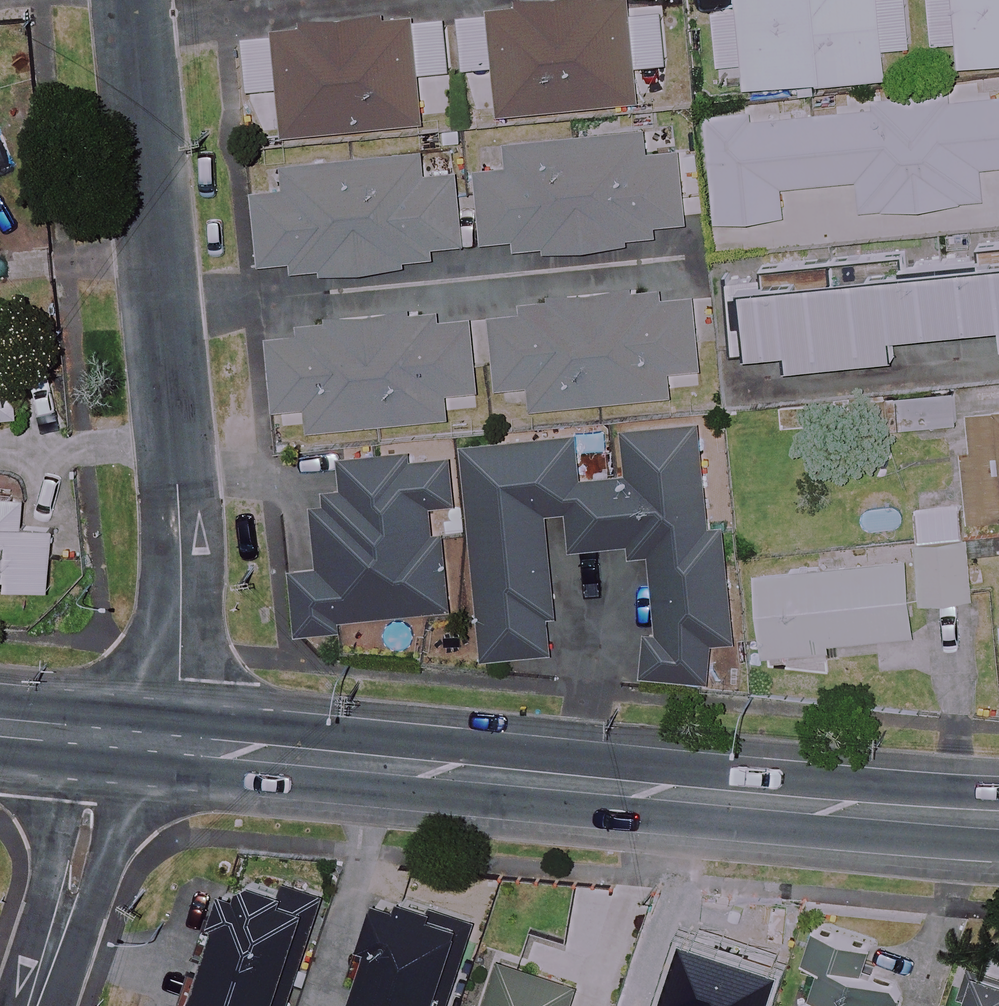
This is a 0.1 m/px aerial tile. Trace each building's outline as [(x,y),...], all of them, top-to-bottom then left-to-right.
[(631,0),(565,0),(459,11),(465,69),(497,65),(502,115),(639,100),(635,66),(669,63),(663,9),(632,13),(631,0)] [(740,11),(716,12),(719,65),(744,64),(745,86),(887,78),(885,49),(911,47),(908,0),(740,0),(740,11)] [(934,47),(960,46),(961,65),(998,63),(998,0),(931,0),(934,47)] [(451,71),(445,13),(245,33),(251,91),(281,88),(285,135),(422,122),(418,74),(451,71)] [(991,82),(992,95),(874,103),(874,110),(711,121),(718,220),(784,216),(782,185),(860,180),(862,210),(983,201),(981,166),(998,165),(998,81),(991,82)] [(476,138),(485,242),(516,240),(517,249),(656,238),(655,224),(688,222),(682,154),(647,157),(644,124),(476,138)] [(405,271),(404,263),(433,261),(432,246),(465,244),(460,176),(426,178),(423,147),(285,157),(288,192),(259,194),(264,263),(293,261),(294,271),(322,269),(323,278),(405,271)] [(731,290),(737,353),(790,348),(792,364),(895,354),(893,334),(998,324),(998,264),(731,290)] [(487,315),(492,362),(494,387),(531,384),(533,409),(671,396),(669,371),(702,368),(694,289),(487,309),(487,315)] [(492,362),(487,315),(430,321),(429,311),(272,326),(280,408),(309,405),(312,431),(448,417),(446,392),(479,389),(477,363),(492,362)] [(964,408),(970,519),(998,517),(998,406),(964,408)] [(709,531),(700,423),(626,429),(629,476),(581,480),(577,437),(467,446),(484,658),(559,652),(548,513),(568,511),(571,550),(645,544),(656,680),(739,674),(728,530),(709,531)] [(453,454),(340,466),(344,502),(312,505),(319,574),(290,577),(295,626),(450,610),(440,506),(458,504),(453,454)] [(0,496),(0,577),(10,578),(9,586),(51,590),(56,531),(21,528),(23,498),(0,496)] [(972,598),(964,504),(918,507),(925,602),(972,598)] [(915,634),(909,563),(760,575),(766,654),(830,648),(829,641),(915,634)] [(235,876),(196,1005),(286,1005),(317,901),(235,876)] [(385,894),(367,949),(375,952),(357,1005),(444,1005),(472,923),(385,894)] [(785,924),(731,906),(715,956),(770,973),(785,924)] [(827,936),(805,1005),(897,1005),(901,991),(860,978),(869,949),(827,936)] [(501,962),(487,1005),(572,1005),(578,987),(501,962)] [(975,968),(961,1005),(998,1005),(998,976),(975,968)] [(637,984),(631,1005),(694,1005),(695,1002),(637,984)]
